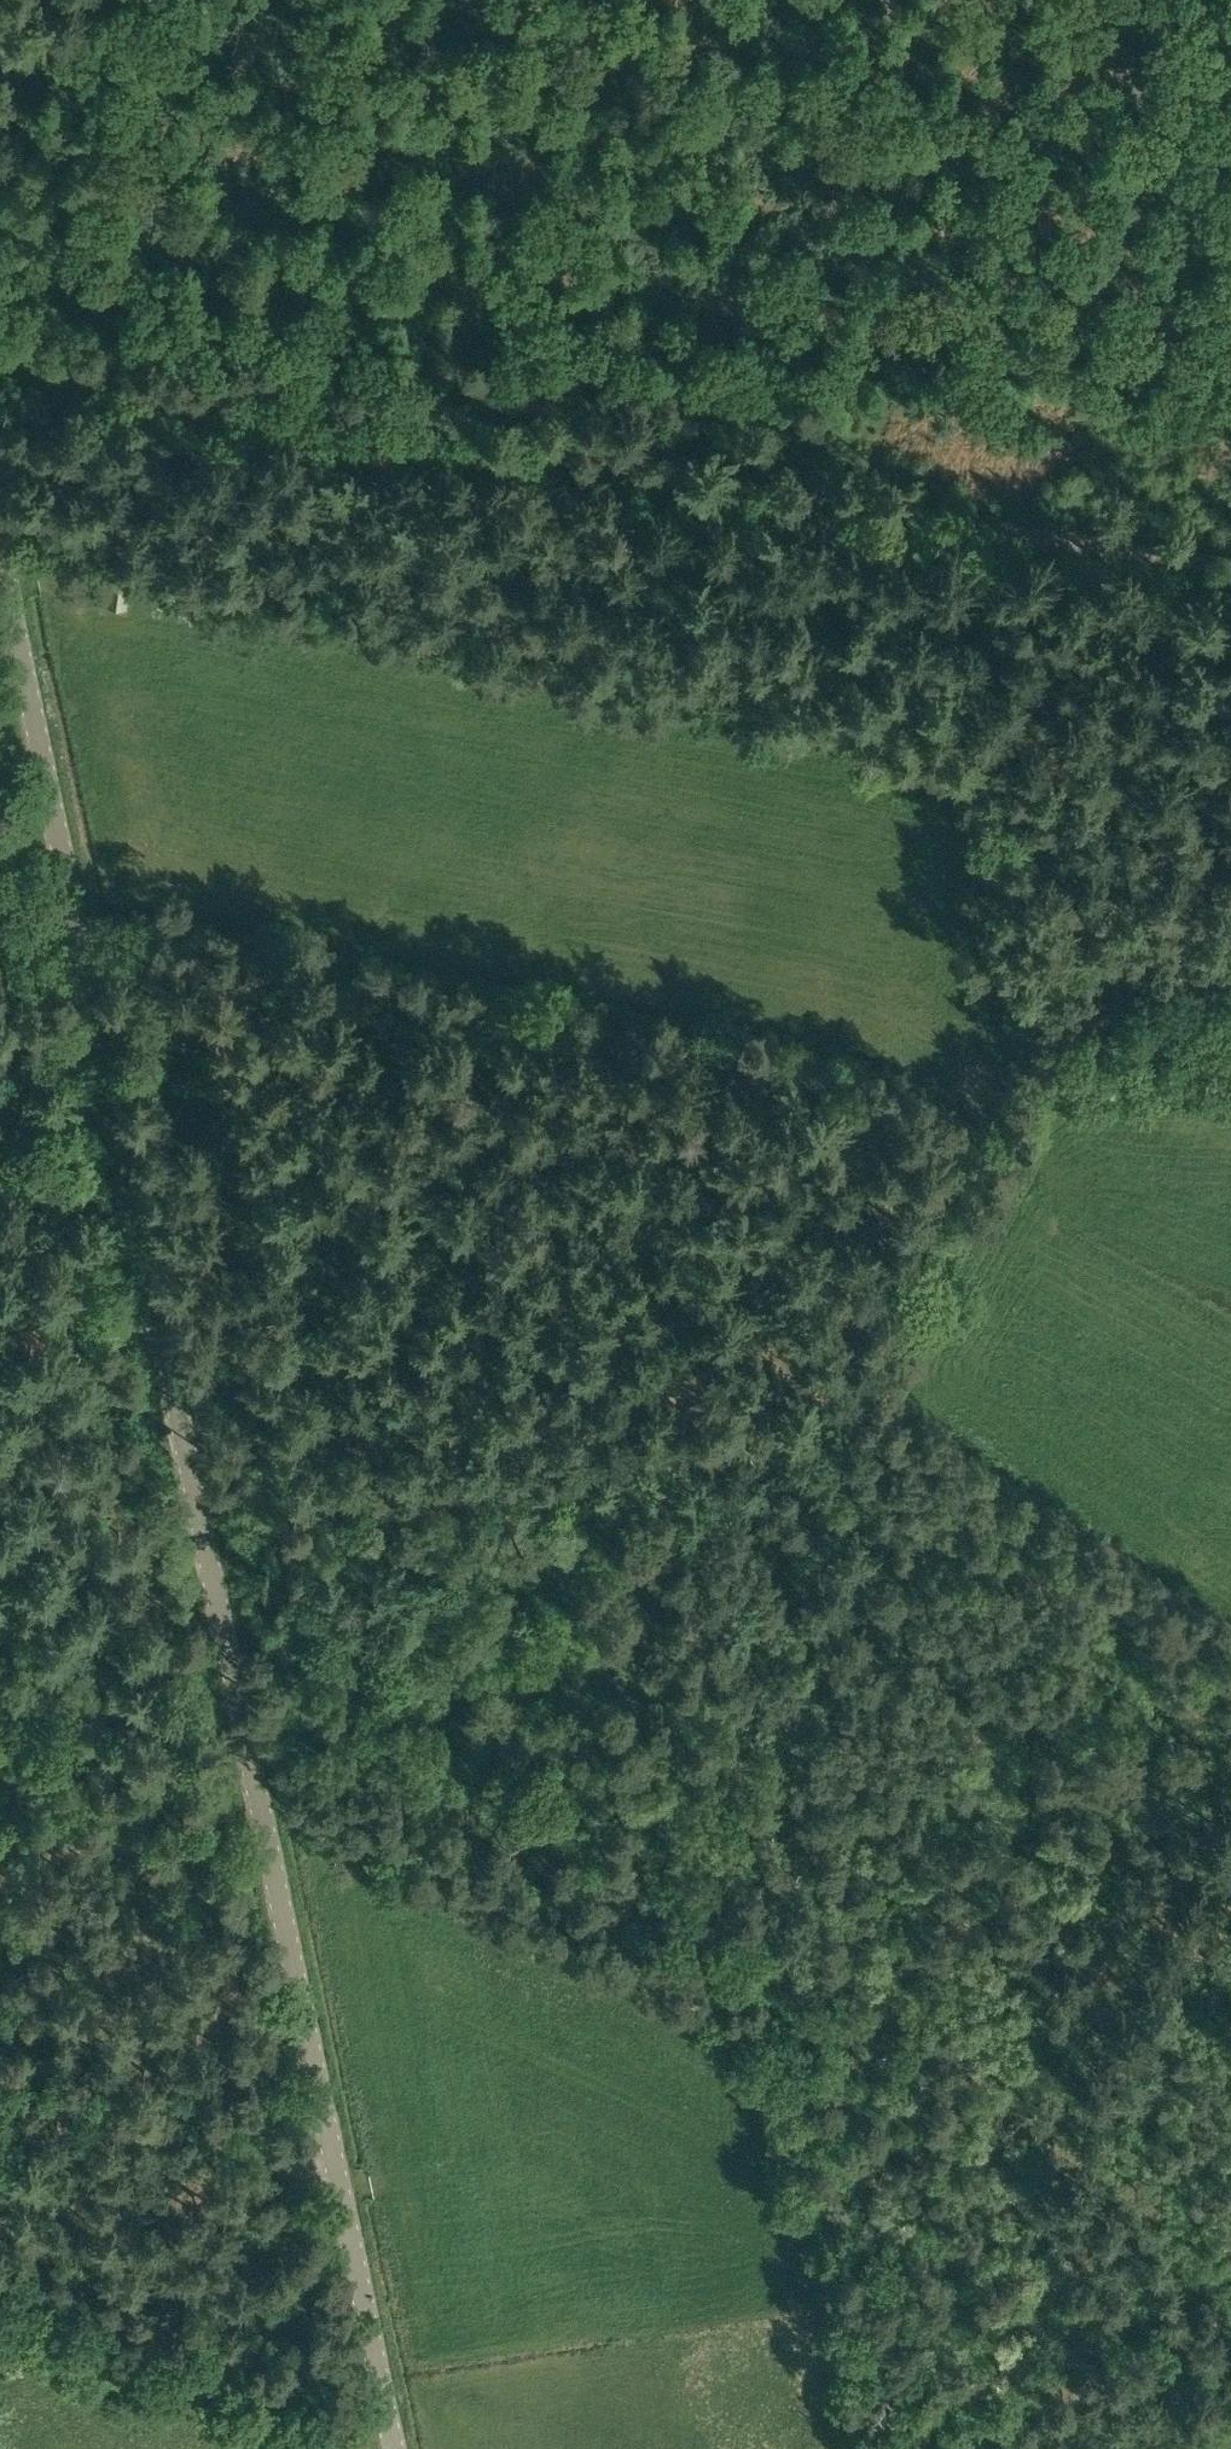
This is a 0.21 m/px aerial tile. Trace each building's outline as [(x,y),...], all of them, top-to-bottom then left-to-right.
[(130,592),(109,590),(106,609),(127,611),(130,592)]
